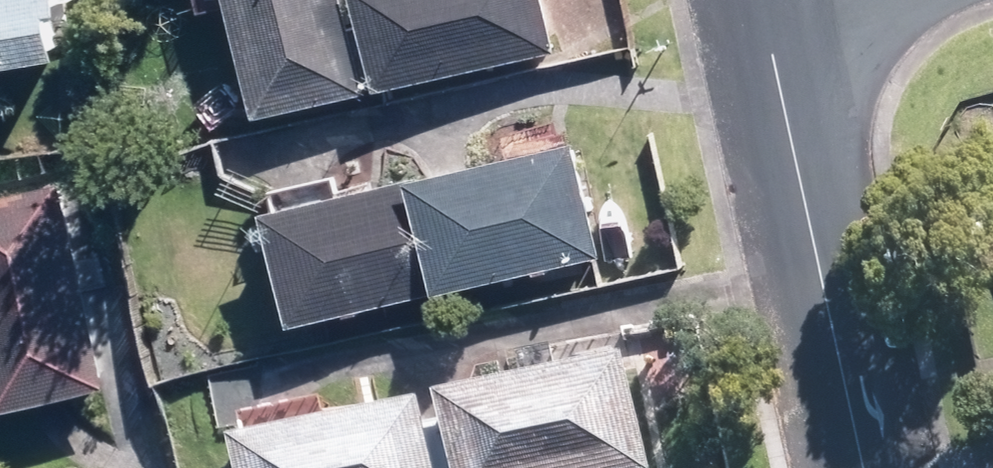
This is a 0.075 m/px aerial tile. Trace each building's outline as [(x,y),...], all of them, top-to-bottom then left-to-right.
[(96,43),(89,0),(0,0),(0,58),(96,43)] [(269,111),(379,90),(362,0),(248,0),(269,111)] [(390,86),(572,48),(561,0),(372,0),(390,86)] [(592,130),(284,201),(312,319),(620,248),(592,130)] [(75,172),(0,184),(0,293),(20,396),(114,378),(75,172)] [(460,381),(478,467),(654,467),(668,465),(643,343),(460,381)] [(254,432),(262,467),(452,467),(436,392),(254,432)]
